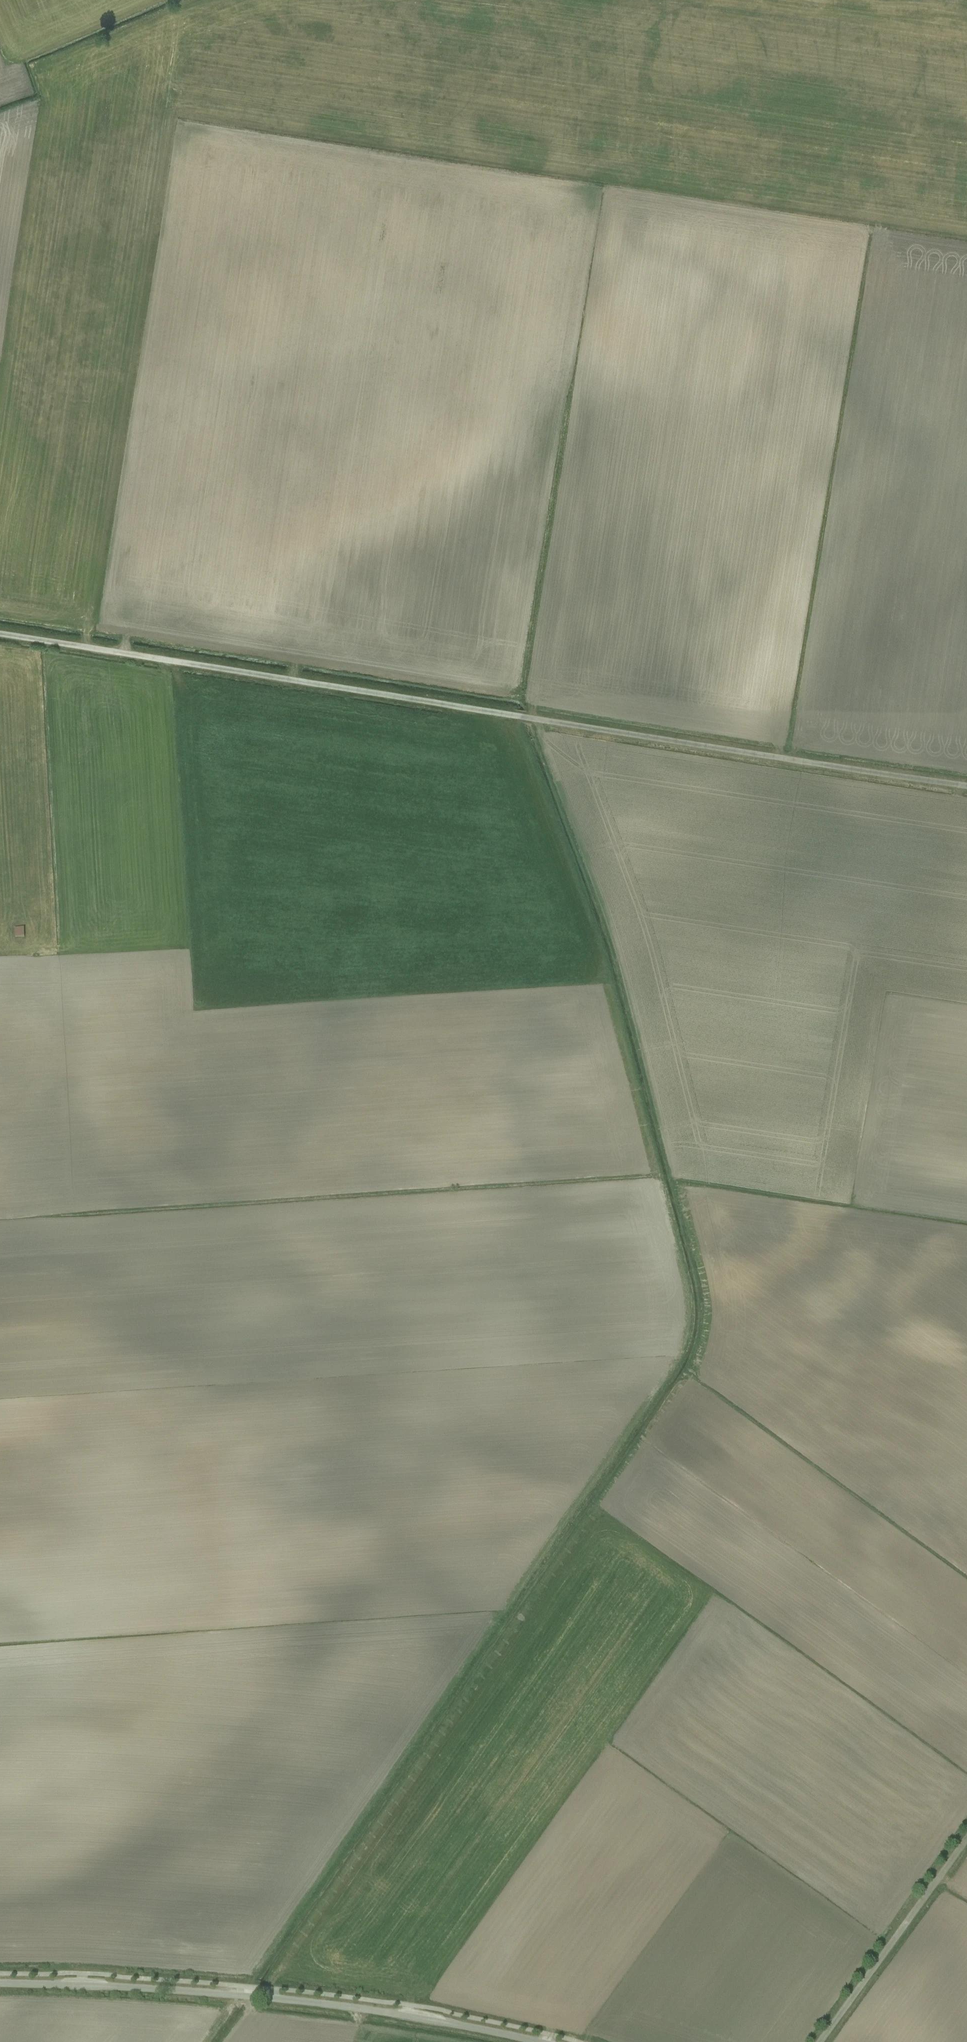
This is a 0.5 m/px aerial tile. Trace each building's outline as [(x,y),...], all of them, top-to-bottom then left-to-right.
[(27,928),(27,938),(36,937),(35,928),(27,928)]
